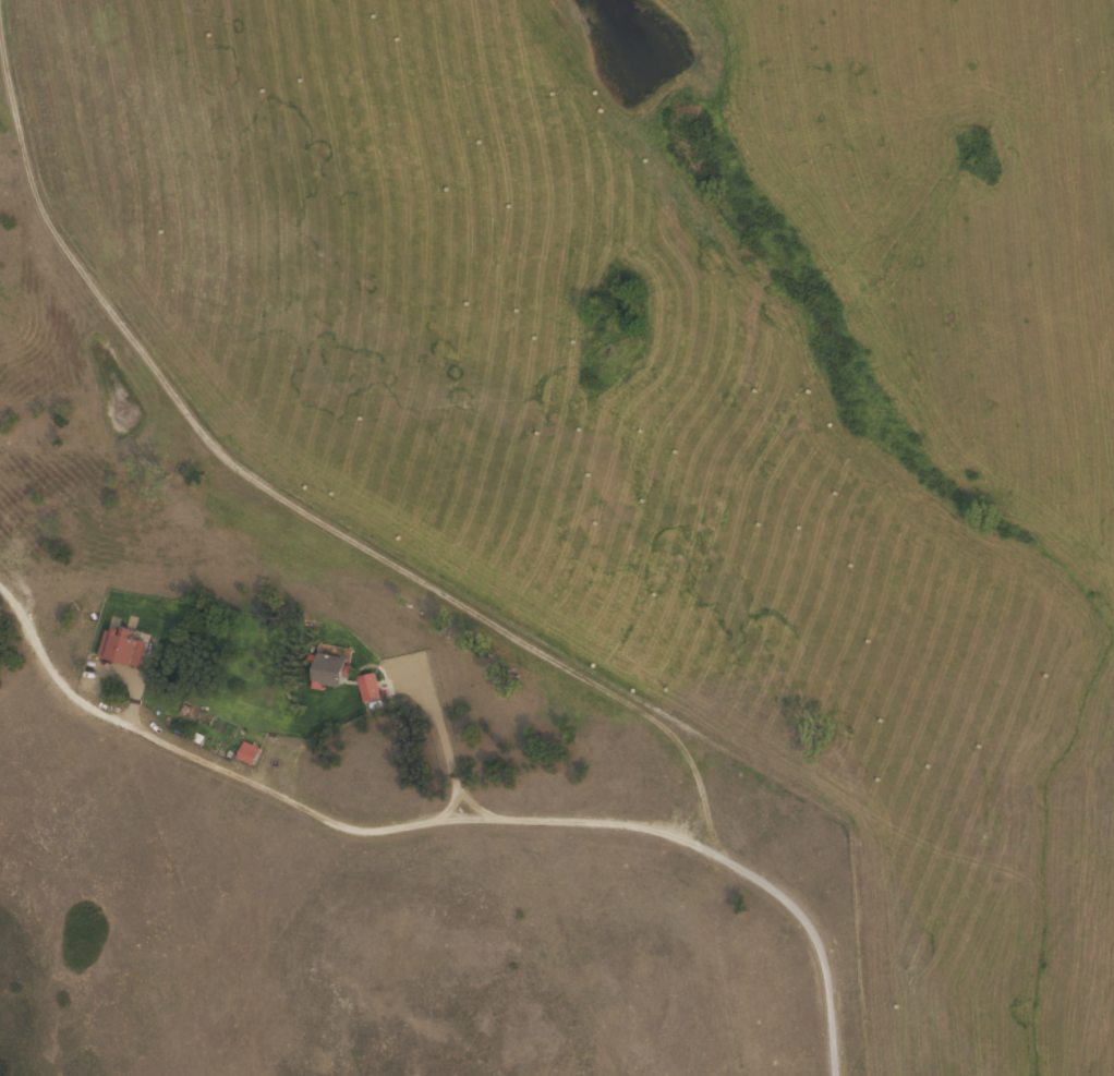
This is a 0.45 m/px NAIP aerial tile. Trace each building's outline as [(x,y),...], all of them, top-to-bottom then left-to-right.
[(343,655),(306,653),(304,683),(342,685),(343,655)] [(355,695),(372,696),(374,676),(357,674),(355,695)]
